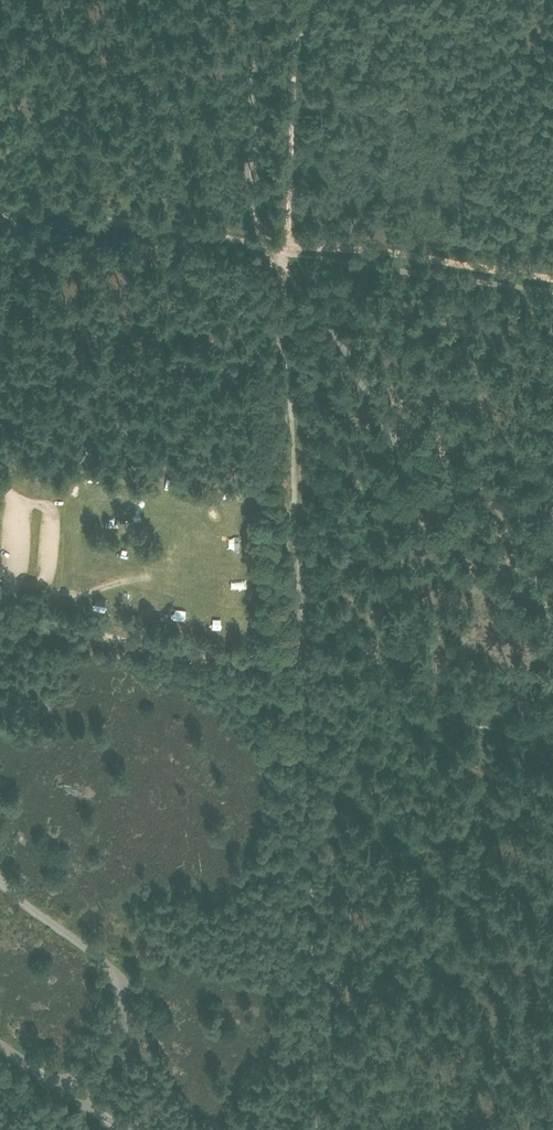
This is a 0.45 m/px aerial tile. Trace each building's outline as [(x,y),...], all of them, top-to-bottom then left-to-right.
[(217,497),(220,507),(233,503),(230,494),(217,497)]
